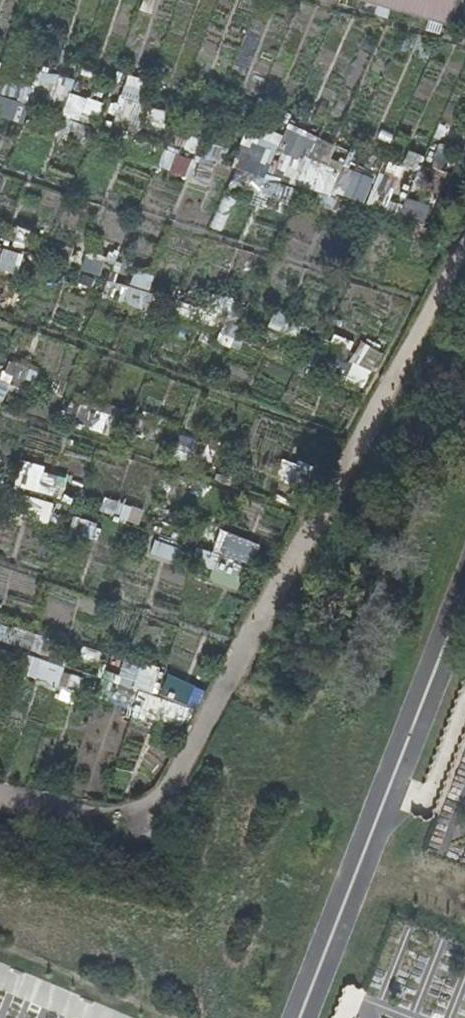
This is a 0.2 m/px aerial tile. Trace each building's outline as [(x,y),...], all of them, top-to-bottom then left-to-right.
[(463,32),(464,24),(464,0),(348,0),(463,32)] [(124,73),(109,114),(129,121),(144,80),(124,73)] [(194,151),(199,134),(172,127),(167,144),(194,151)] [(268,176),(269,175),(395,214),(398,204),(385,200),(393,176),(371,169),(371,170),(350,163),(348,172),(323,164),(331,141),(285,127),(282,135),(260,128),(255,145),(249,143),(241,168),(268,176)] [(213,165),(223,149),(210,141),(200,157),(213,165)] [(71,269),(116,279),(121,258),(75,248),(71,269)] [(140,306),(148,275),(134,271),(130,287),(113,283),(109,299),(140,306)] [(295,338),(301,320),(272,310),(266,328),(295,338)] [(363,388),(369,370),(350,363),(343,381),(363,388)] [(59,496),(64,479),(42,473),(37,490),(59,496)] [(26,495),(22,513),(47,520),(52,502),(26,495)] [(99,515),(140,521),(142,506),(102,500),(99,515)] [(210,569),(207,580),(237,591),(255,542),(219,529),(210,552),(197,547),(191,563),(210,569)] [(172,562),(177,546),(153,539),(148,554),(172,562)] [(58,684),(61,662),(25,657),(22,679),(58,684)] [(184,726),(194,677),(122,662),(114,697),(130,701),(127,714),(184,726)]
